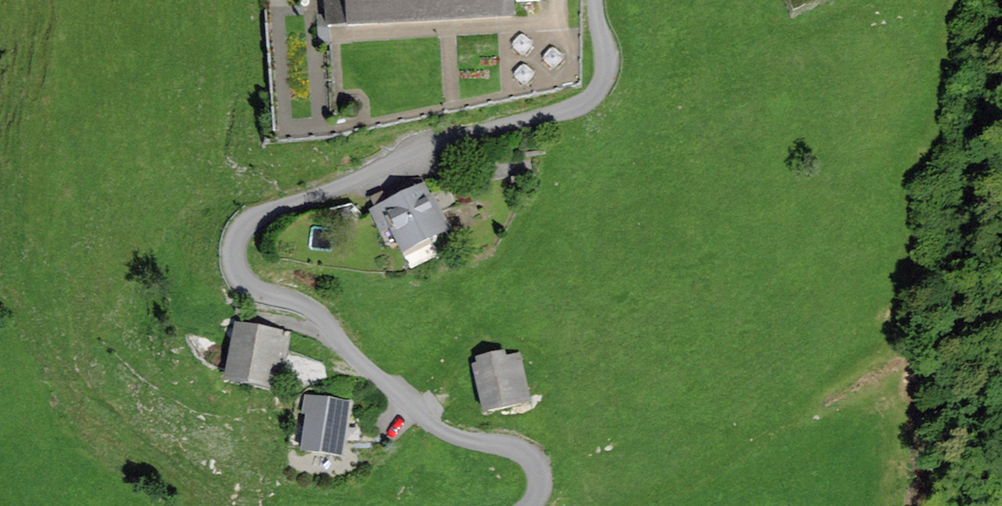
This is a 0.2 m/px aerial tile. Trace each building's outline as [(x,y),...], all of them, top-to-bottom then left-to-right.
[(323,28),(352,26),(350,0),(321,0),(323,28)] [(352,26),(519,20),(519,3),(550,3),(550,0),(350,0),(352,26)] [(535,42),(523,32),(513,45),(525,55),(535,42)] [(556,47),(546,58),(557,68),(567,57),(556,47)] [(525,63),(515,74),(528,85),(537,74),(525,63)] [(425,182),(366,210),(377,234),(389,228),(403,257),(450,234),(425,182)] [(289,333),(234,323),(223,385),(278,395),(289,333)] [(505,352),(476,359),(477,364),(470,366),(482,414),(533,402),(520,353),(506,357),(505,352)] [(351,401),(304,395),(301,415),(305,415),(299,454),(343,460),(351,401)]
